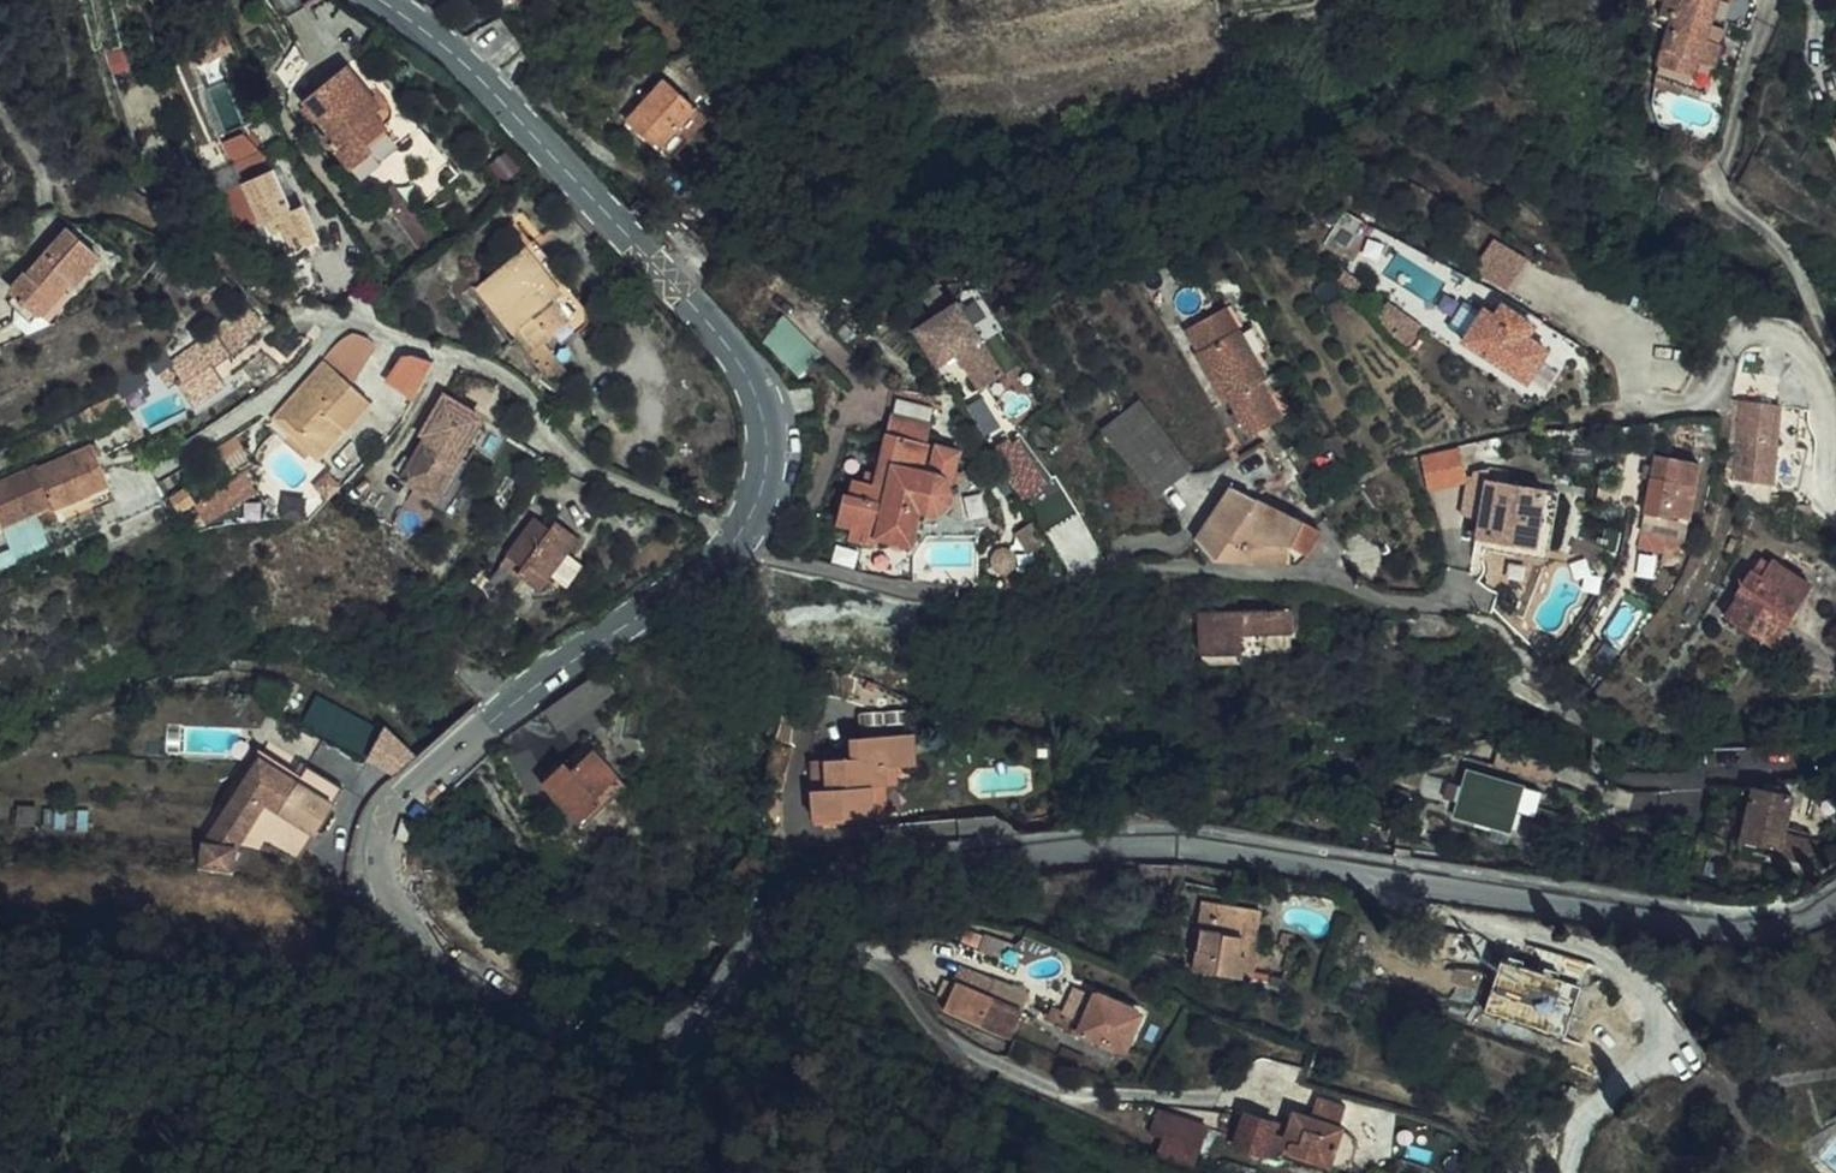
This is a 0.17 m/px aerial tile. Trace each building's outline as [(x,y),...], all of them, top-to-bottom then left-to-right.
[(1668,24),(1704,36),(1715,2),(1708,0),(1666,0),(1659,21),(1662,21),(1668,24)] [(1700,46),(1704,36),(1668,24),(1652,72),(1699,88),(1713,51),(1700,46)] [(1713,51),(1716,41),(1704,36),(1700,46),(1713,51)] [(379,54),(335,96),(357,122),(350,130),(390,177),(433,140),(420,128),(428,121),(416,107),(427,95),(409,75),(404,80),(379,54)] [(632,113),(622,125),(665,160),(680,140),(672,132),(690,110),(656,85),(648,96),(636,86),(628,96),(633,101),(627,109),(632,113)] [(292,150),(260,160),(289,214),(304,211),(313,233),(338,223),(323,188),(310,193),(292,150)] [(117,246),(78,223),(33,272),(26,269),(12,286),(54,321),(117,246)] [(1509,287),(1529,256),(1497,235),(1476,266),(1509,287)] [(560,346),(588,326),(590,307),(533,237),(521,247),(560,295),(552,302),(566,322),(551,333),(560,346)] [(552,302),(560,295),(521,247),(470,288),(506,337),(518,328),(532,348),(551,333),(566,322),(552,302)] [(1013,376),(968,309),(964,304),(919,327),(932,322),(934,328),(920,332),(922,339),(941,372),(961,361),(985,395),(1013,376)] [(1497,317),(1486,309),(1463,342),(1522,386),(1547,352),(1530,340),(1536,328),(1506,306),(1497,317)] [(1244,307),(1232,313),(1240,332),(1252,327),(1244,307)] [(1,354),(51,325),(28,309),(0,326),(0,353),(1,354)] [(1255,369),(1240,332),(1232,313),(1186,334),(1194,352),(1194,356),(1195,360),(1217,405),(1226,400),(1244,438),(1275,423),(1265,397),(1260,387),(1262,380),(1255,369)] [(760,340),(801,379),(824,357),(781,315),(760,340)] [(934,328),(932,322),(919,327),(920,332),(934,328)] [(1255,369),(1268,364),(1252,327),(1240,332),(1255,369)] [(233,330),(177,367),(187,380),(203,370),(220,395),(246,378),(231,356),(245,347),(233,330)] [(328,410),(340,420),(363,391),(323,360),(283,411),(308,433),(328,410)] [(1265,397),(1275,423),(1289,417),(1280,392),(1265,397)] [(1776,400),(1738,398),(1732,478),(1771,481),(1771,484),(1796,486),(1806,444),(1774,441),(1776,400)] [(462,454),(481,420),(445,400),(425,436),(430,438),(406,481),(419,487),(438,498),(442,491),(449,496),(470,458),(462,454)] [(1156,491),(1187,468),(1139,405),(1109,429),(1156,491)] [(875,534),(906,542),(917,499),(921,499),(926,498),(931,495),(935,491),(937,486),(937,480),(935,474),(932,470),(926,467),(933,436),(927,435),(932,418),(895,408),(876,474),(860,469),(854,487),(847,485),(836,517),(848,521),(848,534),(873,541),(875,534)] [(308,433),(283,411),(274,423),(314,454),(340,420),(328,410),(308,433)] [(1077,436),(1078,442),(1081,447),(1102,425),(1100,424),(1095,422),(1090,421),(1085,423),(1081,427),(1078,431),(1077,436)] [(485,424),(480,422),(462,454),(470,458),(485,429),(485,424)] [(1102,425),(1081,447),(1085,450),(1091,452),(1096,451),(1101,449),(1104,445),(1106,441),(1106,435),(1105,430),(1102,425)] [(1025,430),(997,445),(1023,495),(1051,481),(1025,430)] [(926,498),(921,499),(917,499),(945,505),(959,443),(933,436),(926,467),(932,470),(935,474),(937,480),(937,486),(935,491),(931,495),(926,498)] [(0,487),(0,518),(7,533),(58,510),(68,531),(122,507),(94,444),(0,487)] [(1462,445),(1423,452),(1429,488),(1468,482),(1462,445)] [(172,490),(182,509),(198,501),(208,520),(255,495),(235,457),(172,490)] [(1699,472),(1653,465),(1638,565),(1664,569),(1665,560),(1685,563),(1699,472)] [(1479,528),(1541,541),(1552,485),(1479,468),(1471,499),(1485,502),(1479,528)] [(389,501),(402,479),(397,476),(390,488),(380,482),(374,493),(384,499),(375,516),(396,527),(406,510),(389,501)] [(406,481),(402,479),(389,501),(406,510),(419,487),(406,481)] [(1476,542),(1556,560),(1568,512),(1573,490),(1552,485),(1541,541),(1479,528),(1476,542)] [(1205,540),(1218,552),(1247,555),(1253,542),(1292,561),(1320,531),(1236,486),(1205,540)] [(532,525),(511,556),(527,569),(522,578),(549,594),(583,545),(556,528),(550,537),(532,525)] [(1761,581),(1746,572),(1720,616),(1758,639),(1772,612),(1782,617),(1807,579),(1774,558),(1761,581)] [(1290,605),(1199,610),(1204,661),(1295,655),(1290,605)] [(1782,617),(1772,612),(1758,639),(1772,647),(1788,620),(1782,617)] [(600,675),(548,717),(560,733),(612,691),(600,675)] [(365,753),(380,726),(317,692),(300,723),(339,744),(365,753)] [(862,760),(838,764),(822,766),(826,793),(818,795),(822,826),(891,817),(888,793),(902,790),(899,771),(916,768),(908,715),(867,722),(870,738),(858,739),(862,760)] [(383,722),(380,726),(365,753),(389,764),(400,741),(383,722)] [(838,764),(862,760),(858,739),(835,743),(838,764)] [(589,747),(605,764),(609,758),(595,743),(589,747)] [(601,768),(605,764),(589,747),(543,786),(581,836),(605,816),(601,809),(620,790),(601,768)] [(294,788),(253,761),(201,841),(240,866),(256,841),(295,866),(342,794),(305,771),(294,788)] [(1519,809),(1539,811),(1542,780),(1462,772),(1457,822),(1517,828),(1519,809)] [(1787,829),(1795,789),(1759,784),(1753,787),(1745,838),(1781,845),(1780,851),(1819,858),(1823,837),(1787,829)] [(1201,937),(1195,973),(1202,974),(1241,980),(1247,938),(1236,937),(1240,910),(1198,904),(1193,936),(1201,937)] [(1247,938),(1241,980),(1252,982),(1263,913),(1240,910),(1236,937),(1247,938)] [(1010,965),(1017,945),(992,936),(988,934),(981,954),(1010,965)] [(966,984),(953,1006),(989,1025),(1002,1003),(966,984)] [(1077,1022),(1067,1043),(1077,1043),(1080,1037),(1124,1056),(1142,1018),(1098,999),(1085,1025),(1077,1022)] [(985,1034),(989,1025),(953,1006),(949,1013),(985,1034)] [(1077,1022),(1052,1011),(1041,1031),(1067,1043),(1077,1022)] [(1278,1141),(1269,1140),(1274,1128),(1247,1121),(1243,1134),(1239,1151),(1290,1166),(1294,1156),(1329,1168),(1333,1169),(1340,1170),(1346,1169),(1351,1166),(1355,1161),(1358,1155),(1358,1149),(1356,1143),(1353,1137),(1348,1133),(1355,1112),(1327,1102),(1319,1123),(1299,1118),(1297,1124),(1291,1144),(1278,1141)] [(1286,1120),(1283,1130),(1274,1128),(1269,1140),(1278,1141),(1291,1144),(1297,1124),(1286,1120)] [(1164,1123),(1156,1154),(1195,1165),(1204,1135),(1164,1123)] [(1218,1171),(1224,1172),(1251,1172),(1252,1169),(1223,1159),(1218,1171)]
